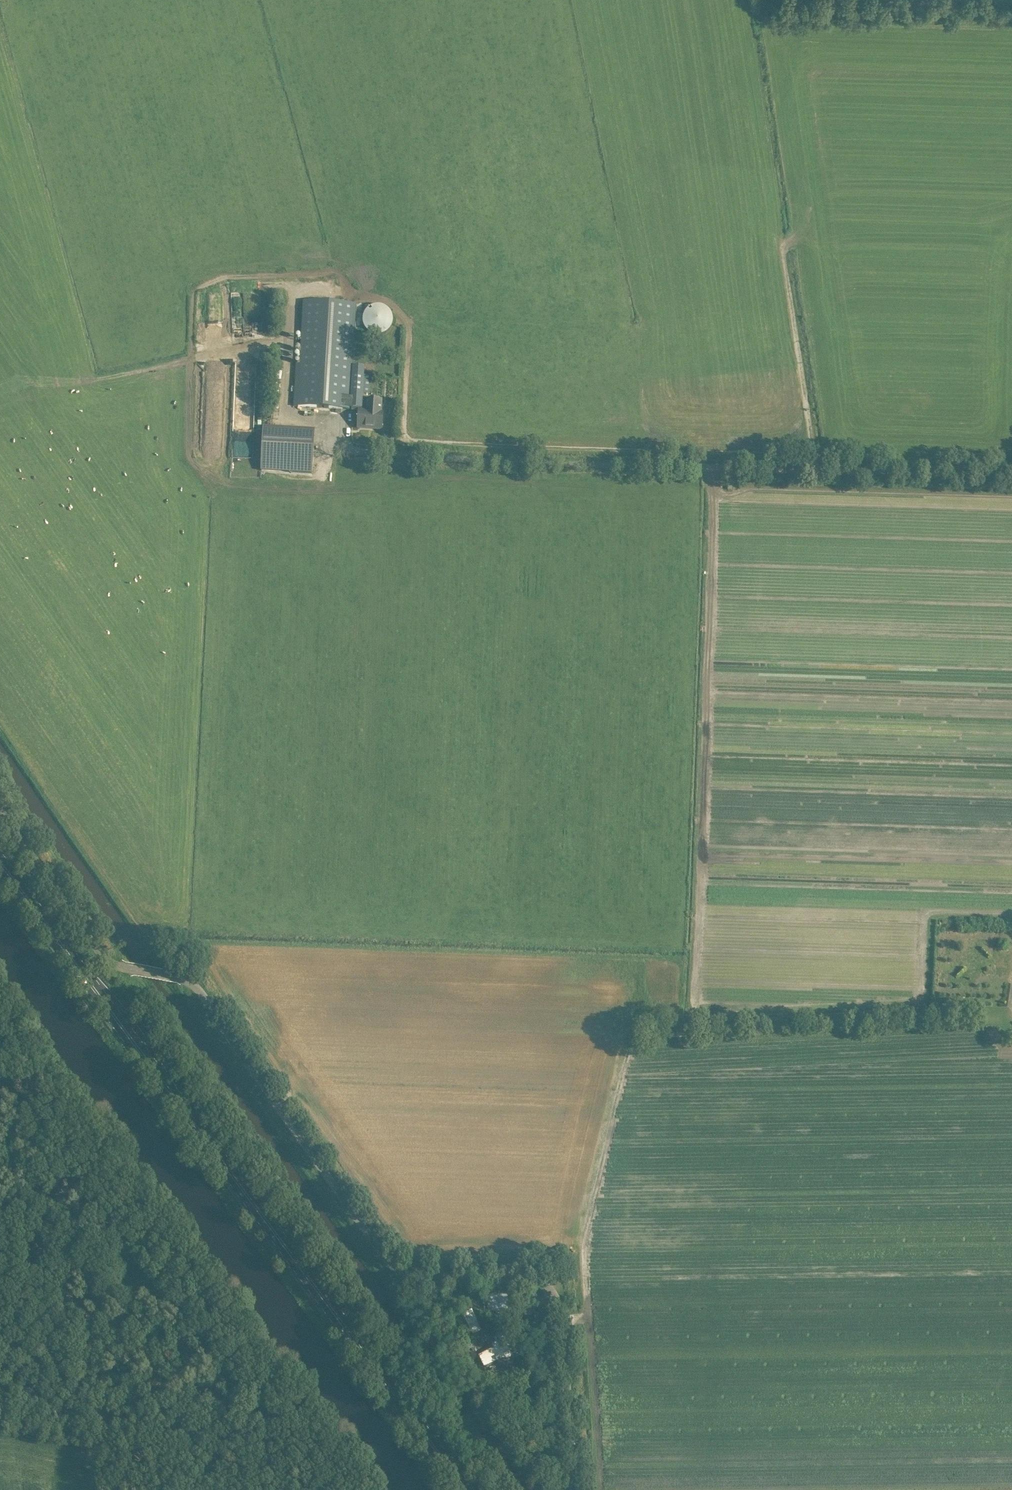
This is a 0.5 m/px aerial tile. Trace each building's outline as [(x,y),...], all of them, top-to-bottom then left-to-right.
[(382,429),(384,404),(378,404),(378,410),(375,410),(376,401),(369,400),(371,375),(365,375),(365,365),(353,365),(356,304),(304,300),(299,366),(296,365),(293,405),(298,406),(349,409),(350,407),(359,408),(358,428),(382,429)] [(385,333),(389,330),(392,326),(393,321),(393,316),(391,312),(387,308),(383,305),(378,304),(373,305),(368,307),(365,311),(363,316),(362,321),(363,326),(366,330),(370,333),(375,335),(380,335),(385,333)] [(313,473),(315,430),(263,427),(261,470),(313,473)] [(480,1356),(485,1366),(497,1361),(497,1362),(501,1360),(509,1359),(520,1353),(513,1339),(509,1341),(505,1333),(498,1336),(501,1342),(493,1346),(494,1349),(480,1356)]
